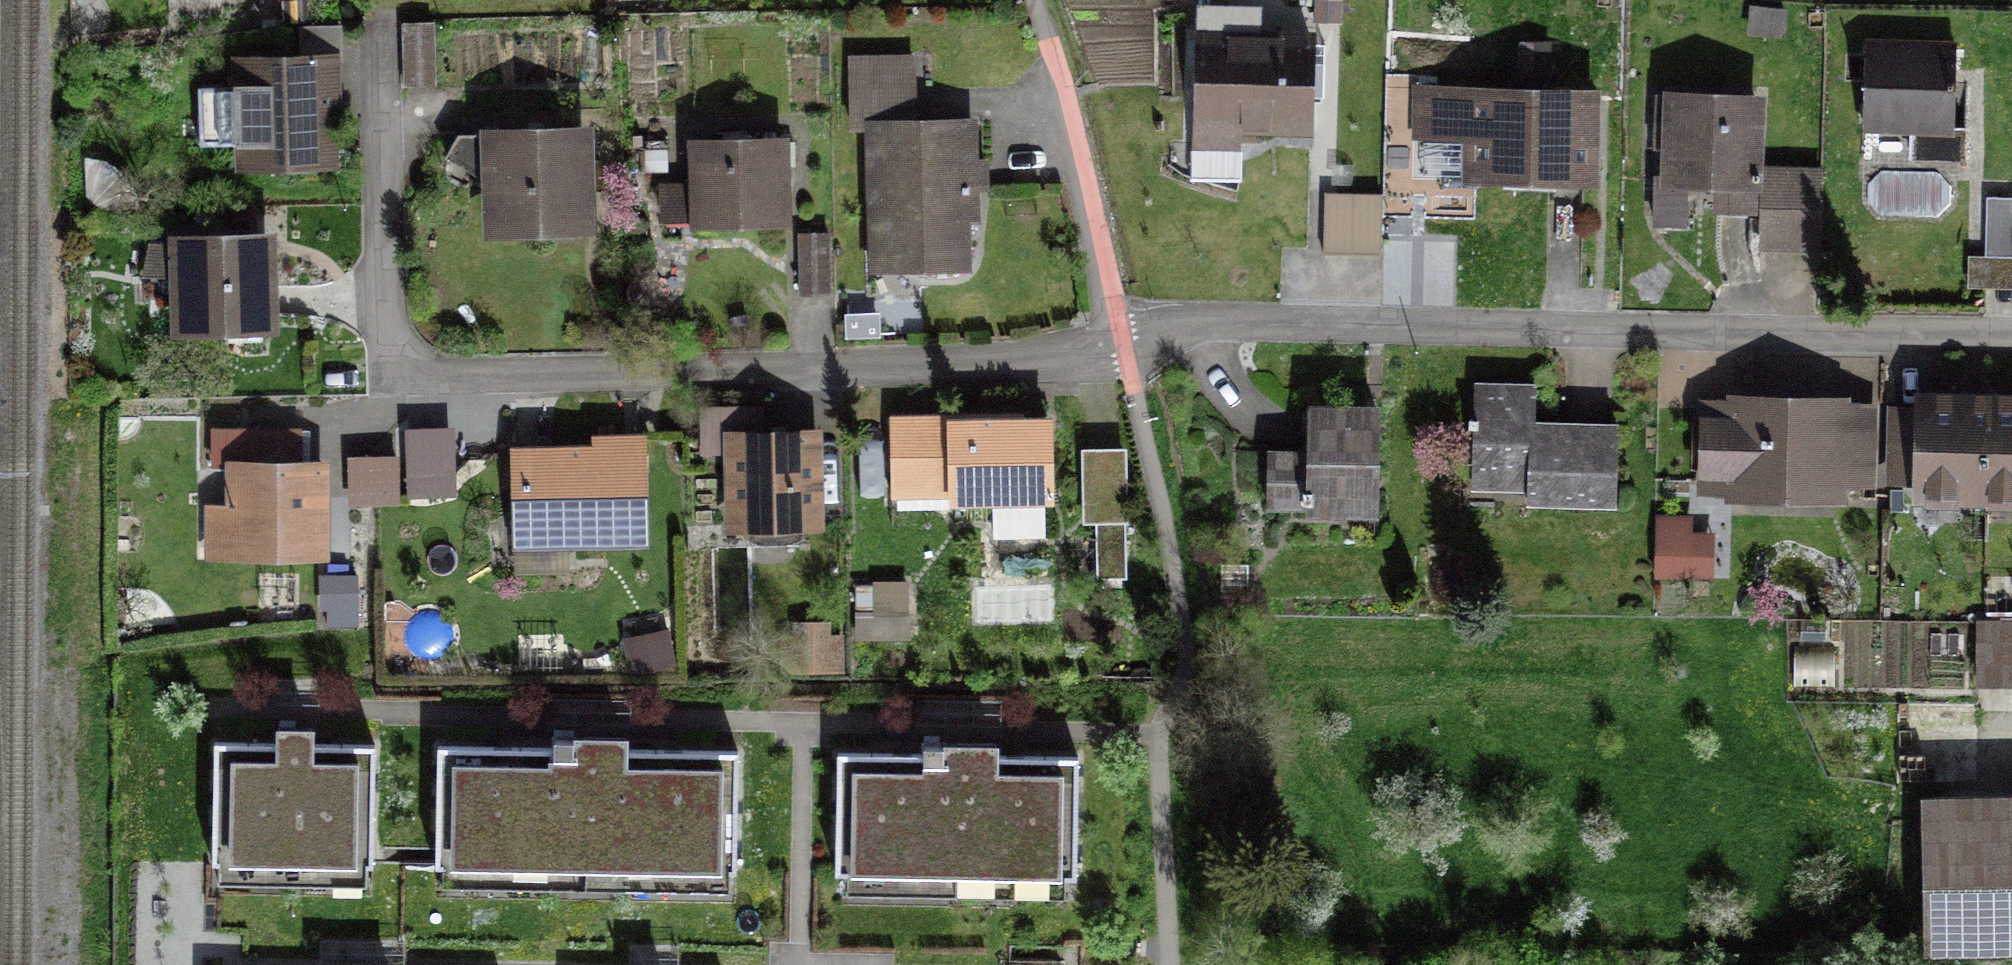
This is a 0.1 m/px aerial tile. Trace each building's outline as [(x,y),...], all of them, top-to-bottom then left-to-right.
[(440,32),(405,32),(406,93),(441,93),(440,32)] [(1310,51),(1204,49),(1203,140),(1308,141),(1310,51)] [(1962,56),(1869,53),(1866,133),(1959,136),(1962,56)] [(347,62),(239,65),(242,183),(350,180),(347,62)] [(923,62),(856,64),(858,127),(926,124),(923,62)] [(1759,108),(1675,101),(1667,196),(1751,203),(1759,108)] [(1607,103),(1425,103),(1425,156),(1479,156),(1479,191),(1608,191),(1607,103)] [(608,130),(491,135),(496,243),(612,238),(608,130)] [(986,130),(877,130),(878,275),(987,274),(986,130)] [(801,143),(705,144),(705,236),(802,235),(801,143)] [(1822,183),(1776,181),(1774,239),(1820,241),(1822,183)] [(1992,197),(1991,255),(2011,256),(2011,197),(1992,197)] [(1391,206),(1334,205),(1332,261),(1390,263),(1391,206)] [(287,238),(184,242),(187,342),(290,338),(287,238)] [(839,242),(802,243),(803,302),(840,301),(839,242)] [(1548,395),(1485,393),(1482,497),(1539,499),(1539,512),(1634,514),(1636,432),(1548,430),(1548,395)] [(1879,403),(1709,404),(1710,507),(1880,506),(1879,403)] [(2011,494),(2011,407),(1947,406),(1922,406),(1920,492),(2011,494)] [(1327,464),(1275,463),(1273,527),(1397,529),(1399,416),(1328,415),(1327,464)] [(1067,427),(905,427),(905,505),(1067,505),(1067,427)] [(453,496),(455,435),(417,434),(416,495),(453,496)] [(838,437),(737,437),(737,540),(838,540),(838,437)] [(653,452),(524,454),(526,550),(655,548),(653,452)] [(406,458),(357,458),(357,502),(406,502),(406,458)] [(324,462),(220,460),(218,559),(322,561),(324,462)] [(1125,520),(1094,521),(1095,583),(1126,582),(1125,520)] [(1979,625),(1980,680),(2011,679),(2011,624),(1979,625)] [(832,639),(785,636),(782,677),(829,680),(832,639)] [(373,744),(218,738),(214,864),(369,870),(373,744)] [(748,761),(451,755),(449,870),(745,875),(748,761)] [(1078,772),(845,770),(844,882),(1077,885),(1078,772)] [(1934,811),(1932,951),(2011,952),(2011,812),(1934,811)]
